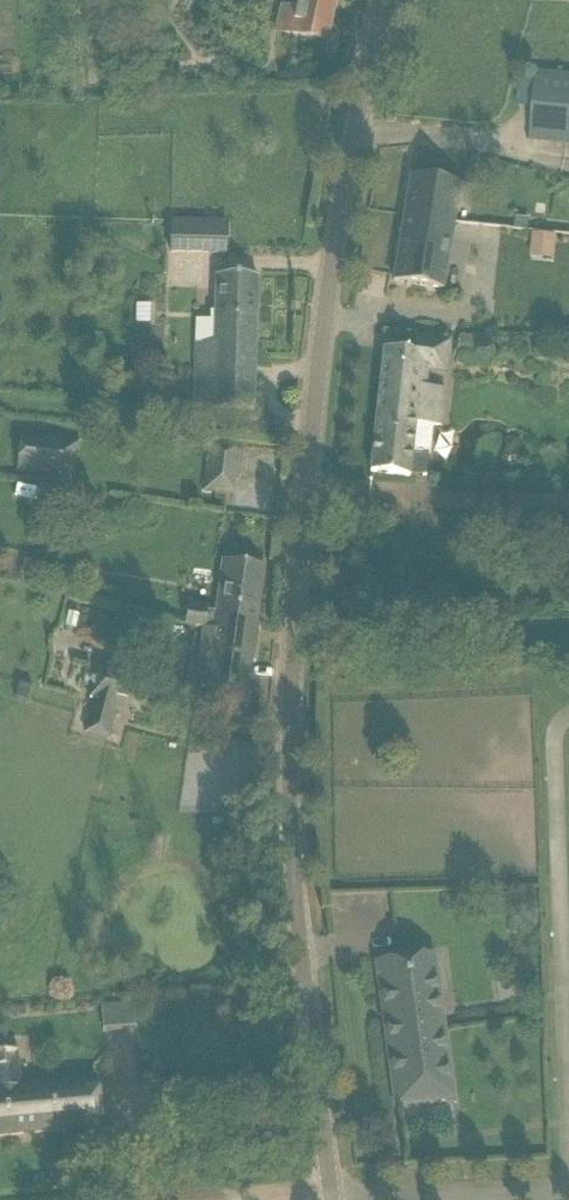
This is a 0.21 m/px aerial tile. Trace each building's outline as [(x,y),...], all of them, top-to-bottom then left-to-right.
[(325,43),(335,0),(299,0),(297,9),(280,6),(274,34),(292,37),(293,36),(325,43)] [(568,145),(568,76),(537,72),(530,137),(528,136),(528,141),(568,145)] [(392,281),(442,289),(458,183),(409,175),(398,246),(400,246),(398,259),(396,259),(392,281)] [(170,222),(169,253),(226,254),(226,223),(170,222)] [(555,236),(534,234),(532,251),(554,252),(555,236)] [(195,342),(193,399),(212,410),(229,410),(253,411),(257,276),(233,276),(216,275),(215,311),(214,343),(195,342)] [(370,473),(409,477),(409,475),(426,477),(428,453),(431,426),(441,427),(445,389),(426,387),(429,362),(447,364),(450,341),(415,337),(413,353),(384,350),(370,473)] [(80,440),(21,433),(17,471),(52,475),(52,471),(72,473),(74,454),(78,455),(80,440)] [(201,492),(237,496),(242,454),(206,450),(201,492)] [(198,608),(195,628),(215,630),(216,620),(259,626),(259,625),(256,625),(264,567),(224,562),(217,610),(198,608)] [(215,630),(195,628),(214,631),(210,663),(190,660),(186,690),(206,693),(205,700),(248,706),(252,677),(250,676),(251,662),(254,662),(257,639),(252,638),(253,634),(257,634),(259,626),(216,620),(215,630)] [(94,699),(85,734),(107,740),(115,712),(113,712),(123,675),(97,668),(89,698),(94,699)] [(452,1098),(438,996),(433,956),(377,963),(396,1106),(452,1098)] [(102,1027),(135,1026),(134,1001),(101,1003),(102,1027)] [(101,1127),(97,1081),(21,1088),(18,1052),(18,1051),(4,1052),(3,1037),(1,1038),(1,1039),(0,1039),(0,1136),(101,1127)]
